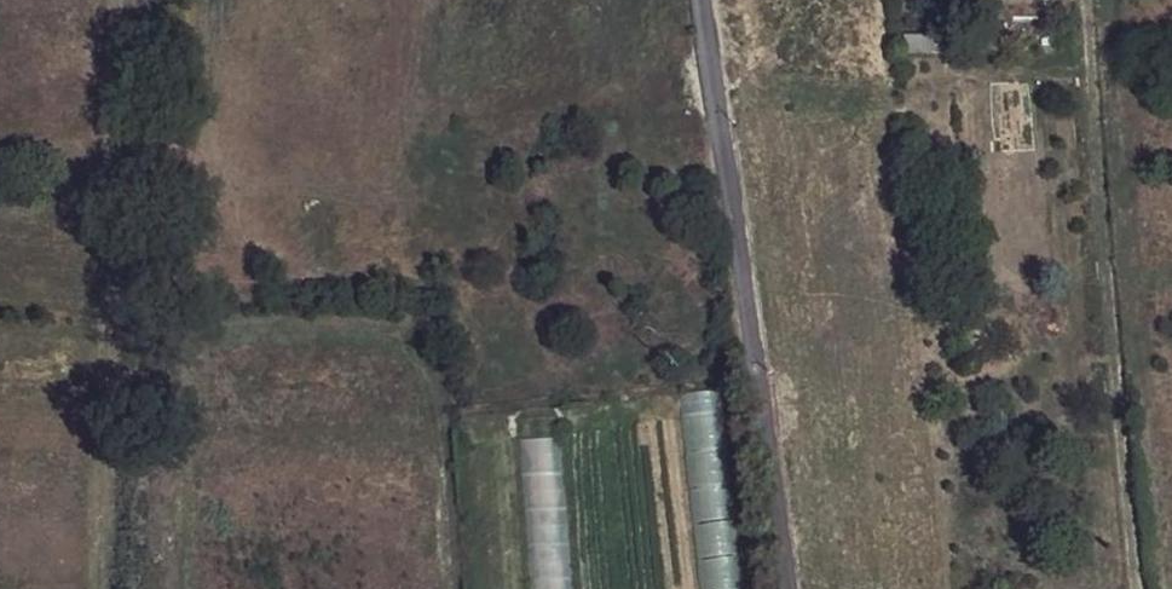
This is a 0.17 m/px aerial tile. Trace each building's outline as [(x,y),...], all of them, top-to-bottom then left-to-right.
[(525,406),(524,448),(556,448),(556,406),(525,406)]
